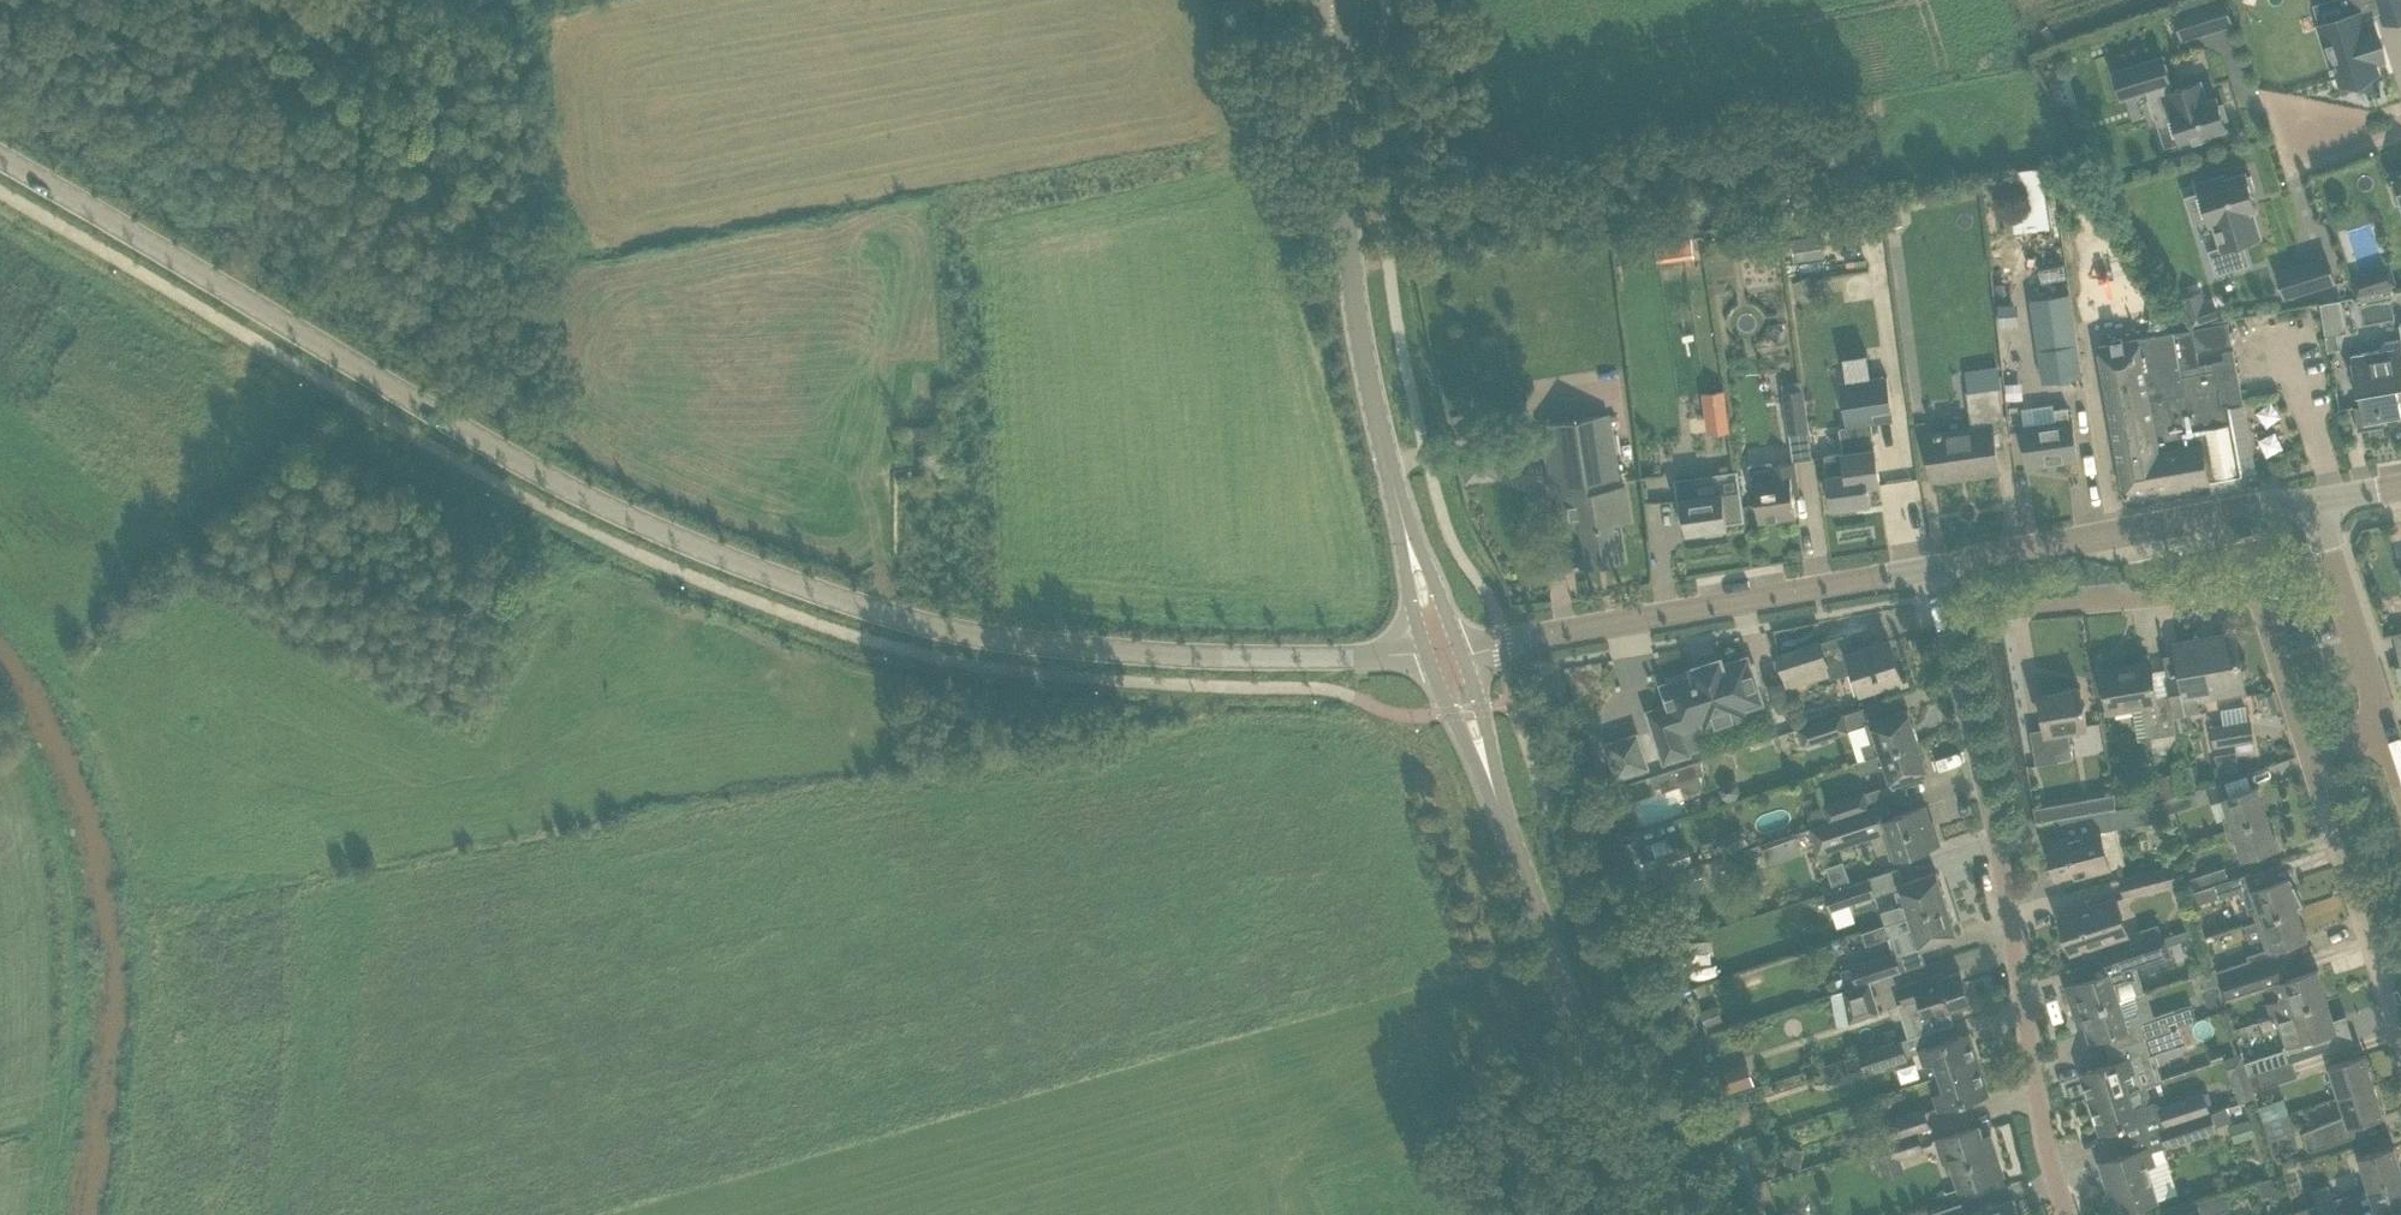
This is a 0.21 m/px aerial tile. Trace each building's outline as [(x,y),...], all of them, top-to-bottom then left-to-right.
[(2248,13),(2265,10),(2264,0),(2247,0),(2248,13)] [(2201,32),(2194,7),(2174,13),(2182,38),(2201,32)] [(2363,11),(2320,24),(2333,68),(2337,67),(2342,83),(2378,72),(2375,60),(2386,57),(2376,22),(2368,25),(2363,11)] [(2206,32),(2212,49),(2234,41),(2228,24),(2206,32)] [(2219,104),(2216,96),(2206,99),(2200,80),(2171,89),(2168,82),(2171,81),(2163,56),(2113,71),(2121,97),(2145,89),(2154,117),(2171,112),(2181,145),(2210,136),(2209,133),(2226,127),(2224,119),(2227,118),(2222,103),(2219,104)] [(2044,167),(2016,171),(2021,203),(2013,204),(2017,228),(2052,223),(2044,167)] [(2257,208),(2256,205),(2251,189),(2254,188),(2250,174),(2246,176),(2245,171),(2226,177),(2225,174),(2197,182),(2210,223),(2213,222),(2223,254),(2212,258),(2216,272),(2242,264),(2236,243),(2260,236),(2251,210),(2257,208)] [(2393,177),(2395,183),(2391,185),(2396,202),(2400,200),(2400,201),(2400,174),(2393,177)] [(1817,224),(1786,226),(1788,256),(1820,253),(1817,224)] [(1690,235),(1655,240),(1658,259),(1693,254),(1690,235)] [(2303,291),(2295,266),(2276,271),(2284,297),(2303,291)] [(1807,278),(1793,285),(1800,298),(1814,291),(1807,278)] [(2210,315),(2208,286),(2187,287),(2190,317),(2210,315)] [(2067,297),(2029,303),(2042,386),(2080,380),(2067,297)] [(2014,301),(1998,303),(2000,323),(2016,322),(2014,301)] [(2173,334),(2139,339),(2150,399),(2148,399),(2155,435),(2162,448),(2168,489),(2209,482),(2209,480),(2241,474),(2229,404),(2243,402),(2233,349),(2224,351),(2225,359),(2214,361),(2199,363),(2196,349),(2231,344),(2228,322),(2172,331),(2173,334)] [(2337,334),(2326,335),(2328,349),(2339,348),(2337,334)] [(2384,340),(2381,345),(2382,349),(2352,354),(2351,354),(2357,394),(2359,393),(2361,406),(2355,407),(2358,429),(2357,429),(2358,430),(2384,426),(2383,424),(2382,424),(2382,420),(2400,416),(2400,413),(2396,386),(2400,386),(2400,337),(2384,340)] [(2150,399),(2139,339),(2139,338),(2098,345),(2125,497),(2168,489),(2162,448),(2155,435),(2148,399),(2150,399)] [(1927,436),(1930,455),(1933,479),(1956,475),(1955,471),(1968,469),(1969,474),(1997,470),(1993,446),(1991,427),(2005,425),(1997,371),(1966,376),(1968,391),(1966,391),(1972,430),(1927,436)] [(1894,418),(1888,376),(1840,383),(1846,425),(1894,418)] [(1784,391),(1789,432),(1809,429),(1803,388),(1784,391)] [(1724,389),(1703,392),(1708,431),(1730,428),(1724,389)] [(2056,422),(2022,427),(2024,441),(2027,465),(2078,458),(2072,421),(2072,420),(2070,420),(2068,406),(2054,408),(2056,422)] [(1555,494),(1561,531),(1573,529),(1579,566),(1623,560),(1617,522),(1630,520),(1624,484),(1619,485),(1608,414),(1539,424),(1550,495),(1555,494)] [(1880,483),(1875,447),(1824,454),(1832,508),(1870,502),(1868,485),(1880,483)] [(1779,477),(1754,481),(1760,520),(1797,515),(1793,493),(1799,492),(1795,462),(1777,464),(1779,477)] [(1675,479),(1674,479),(1680,521),(1681,521),(1681,520),(1686,519),(1688,532),(1706,530),(1706,534),(1721,532),(1721,527),(1727,526),(1726,521),(1743,519),(1743,520),(1745,520),(1737,470),(1736,470),(1739,489),(1697,494),(1695,477),(1675,480),(1675,479)] [(2181,676),(2168,678),(2170,694),(2174,714),(2190,711),(2195,710),(2192,697),(2224,692),(2244,688),(2236,639),(2203,644),(2202,638),(2176,643),(2181,676)] [(1849,653),(1861,692),(1902,679),(1889,640),(1849,653)] [(1779,655),(1785,675),(1826,662),(1819,642),(1779,655)] [(1671,678),(1672,683),(1664,685),(1671,704),(1648,711),(1664,760),(1688,752),(1687,749),(1697,746),(1692,729),(1742,713),(1740,707),(1760,700),(1754,681),(1758,680),(1752,664),(1748,665),(1746,659),(1721,667),(1719,660),(1693,669),(1694,670),(1671,678)] [(2156,697),(2150,661),(2133,664),(2134,669),(2105,674),(2104,669),(2102,670),(2106,693),(2109,710),(2131,706),(2142,704),(2148,738),(2151,738),(2176,733),(2169,695),(2156,697)] [(2046,730),(2032,733),(2031,729),(2030,730),(2036,764),(2073,758),(2068,728),(2087,725),(2083,704),(2080,687),(2040,694),(2046,730)] [(1871,720),(1847,728),(1847,729),(1848,732),(1857,760),(1918,740),(1908,708),(1885,715),(1871,720)] [(1842,713),(1798,727),(1803,744),(1847,729),(1847,728),(1842,713)] [(2253,738),(2250,720),(2212,727),(2217,760),(2237,757),(2235,742),(2253,738)] [(1607,744),(1618,775),(1646,766),(1636,735),(1607,744)] [(1918,740),(1857,760),(1861,774),(1886,766),(1892,783),(1892,784),(1895,784),(1906,780),(1929,772),(1918,740)] [(1650,777),(1653,789),(1661,787),(1663,792),(1681,787),(1681,790),(1688,793),(1697,791),(1701,784),(1699,775),(1704,774),(1700,760),(1650,777)] [(2222,819),(2226,829),(2268,815),(2266,815),(2257,788),(2259,787),(2258,786),(2224,797),(2230,816),(2222,819)] [(1863,788),(1821,803),(1822,806),(1827,822),(1870,808),(1865,791),(1863,788)] [(2160,800),(2164,812),(2198,801),(2194,789),(2160,800)] [(2086,813),(2116,808),(2113,793),(2034,807),(2036,821),(2086,813)] [(2116,808),(2086,813),(2091,830),(2047,841),(2056,875),(2075,871),(2076,875),(2125,863),(2117,827),(2134,823),(2163,818),(2160,800),(2116,808)] [(1814,826),(1813,823),(1809,825),(1819,855),(1881,833),(1890,858),(1940,842),(1932,819),(1930,820),(1925,805),(1890,816),(1886,803),(1870,808),(1827,822),(1814,826)] [(2268,815),(2226,829),(2229,838),(2236,836),(2242,856),(2254,852),(2277,845),(2277,844),(2276,844),(2267,817),(2268,816),(2268,815)] [(1633,840),(1624,843),(1637,879),(1645,876),(1644,873),(1640,860),(1633,840)] [(1655,855),(1660,872),(1694,862),(1689,844),(1655,855)] [(1739,855),(1728,859),(1733,872),(1743,869),(1739,855)] [(2120,877),(2125,896),(2185,881),(2180,862),(2120,877)] [(2186,879),(2190,891),(2213,884),(2229,879),(2225,866),(2186,879)] [(1900,905),(1881,911),(1885,923),(1905,917),(1947,903),(1936,871),(1904,882),(1899,884),(1900,888),(1905,903),(1900,905)] [(1868,877),(1825,890),(1831,910),(1874,896),(1868,877)] [(2254,888),(2242,892),(2248,914),(2253,913),(2256,920),(2296,908),(2298,908),(2297,906),(2302,905),(2304,905),(2294,886),(2289,887),(2287,879),(2288,879),(2288,877),(2254,888)] [(2213,884),(2190,891),(2195,905),(2217,896),(2213,884)] [(2059,916),(2071,952),(2128,934),(2116,897),(2059,916)] [(1905,917),(1885,923),(1886,924),(1890,938),(1899,935),(1905,953),(1920,948),(1935,943),(1958,936),(1947,903),(1905,917)] [(2256,921),(2245,925),(2249,941),(2261,938),(2265,950),(2277,946),(2307,937),(2307,935),(2305,936),(2296,908),(2256,920),(2256,921)] [(2120,999),(2115,983),(2135,976),(2132,967),(2170,954),(2164,937),(2124,950),(2099,959),(2104,972),(2087,978),(2065,985),(2074,1014),(2120,999)] [(1896,955),(1850,970),(1855,985),(1870,980),(1901,971),(1896,955)] [(2248,960),(2221,968),(2225,980),(2252,971),(2248,960)] [(2225,980),(2218,982),(2224,1002),(2231,1000),(2264,990),(2275,986),(2278,999),(2267,1003),(2269,1016),(2326,998),(2317,970),(2318,970),(2318,969),(2287,979),(2282,962),(2252,971),(2225,980)] [(1928,977),(1898,986),(1904,1004),(1920,999),(1926,1017),(1930,1030),(1932,1029),(1954,1022),(1950,1010),(1970,1003),(1960,971),(1943,976),(1942,972),(1928,977)] [(1855,985),(1842,989),(1847,1014),(1849,1022),(1880,1013),(1870,980),(1855,985)] [(2120,999),(2074,1014),(2078,1026),(2085,1023),(2090,1041),(2129,1028),(2126,1017),(2137,1014),(2140,1009),(2136,995),(2135,994),(2120,999)] [(1680,999),(1692,1032),(1699,1029),(1687,996),(1680,999)] [(2269,1016),(2260,1020),(2263,1030),(2273,1027),(2280,1025),(2286,1044),(2284,1045),(2285,1048),(2281,1049),(2286,1062),(2290,1060),(2336,1046),(2331,1030),(2337,1028),(2336,1027),(2335,1027),(2326,999),(2327,999),(2327,998),(2326,998),(2269,1016)] [(2137,1020),(2143,1037),(2179,1025),(2179,1024),(2197,1018),(2192,1002),(2174,1008),(2137,1020)] [(2179,1025),(2143,1037),(2147,1050),(2149,1055),(2154,1053),(2185,1043),(2179,1025)] [(1934,1058),(1940,1075),(1979,1062),(1969,1032),(1918,1049),(1922,1062),(1934,1058)] [(1865,1067),(1866,1070),(1906,1057),(1900,1040),(1860,1053),(1865,1067)] [(2103,1065),(2080,1072),(2090,1102),(2128,1090),(2145,1084),(2163,1078),(2154,1053),(2149,1055),(2147,1050),(2130,1056),(2103,1065)] [(1860,1053),(1846,1057),(1850,1071),(1865,1067),(1860,1053)] [(2328,1065),(2338,1094),(2373,1083),(2364,1053),(2328,1065)] [(2258,1057),(2245,1061),(2249,1074),(2262,1069),(2258,1057)] [(2249,1074),(2253,1088),(2295,1074),(2290,1060),(2286,1062),(2262,1069),(2249,1074)] [(1979,1062),(1940,1075),(1945,1091),(1934,1095),(1938,1109),(1989,1092),(1979,1062)] [(1747,1063),(1717,1073),(1724,1093),(1754,1083),(1747,1063)] [(1836,1063),(1823,1068),(1827,1082),(1837,1079),(1839,1072),(1836,1063)] [(2373,1083),(2338,1094),(2344,1114),(2303,1131),(2309,1149),(2355,1134),(2352,1125),(2384,1115),(2373,1083)] [(2128,1090),(2090,1102),(2100,1132),(2123,1125),(2151,1115),(2148,1104),(2151,1102),(2145,1084),(2128,1090)] [(2160,1109),(2166,1126),(2209,1111),(2204,1094),(2160,1109)] [(2259,1106),(2263,1119),(2287,1111),(2284,1097),(2259,1106)] [(2225,1106),(2210,1111),(2215,1125),(2230,1120),(2225,1106)] [(1883,1121),(1889,1139),(1916,1131),(1929,1126),(1923,1108),(1883,1121)] [(2209,1111),(2166,1126),(2160,1128),(2166,1146),(2216,1129),(2215,1125),(2210,1111),(2209,1111)] [(2287,1111),(2263,1119),(2269,1141),(2292,1134),(2290,1128),(2293,1127),(2287,1111)] [(1937,1139),(1944,1159),(1951,1157),(1961,1187),(2002,1173),(1989,1135),(1981,1137),(1977,1126),(1937,1139)] [(1916,1131),(1889,1139),(1875,1144),(1885,1175),(1903,1169),(1899,1156),(1922,1149),(1916,1131)] [(1730,1143),(1745,1186),(1756,1183),(1740,1139),(1730,1143)] [(2369,1187),(2400,1176),(2400,1169),(2393,1145),(2370,1152),(2358,1156),(2369,1187)] [(2111,1171),(2103,1174),(2116,1213),(2126,1209),(2127,1211),(2133,1209),(2132,1207),(2156,1199),(2178,1192),(2166,1158),(2153,1162),(2148,1147),(2131,1152),(2108,1160),(2111,1171)] [(2369,1187),(2372,1195),(2378,1214),(2388,1214),(2400,1211),(2400,1176),(2369,1187)] [(2272,1177),(2258,1181),(2263,1195),(2276,1191),(2272,1177)] [(1745,1186),(1756,1214),(1768,1214),(1756,1183),(1745,1186)] [(2310,1190),(2315,1204),(2331,1199),(2326,1185),(2310,1190)] [(2218,1210),(2227,1207),(2222,1193),(2177,1208),(2180,1214),(2219,1214),(2218,1210)] [(2294,1214),(2332,1214),(2335,1214),(2331,1199),(2315,1204),(2315,1205),(2294,1214)] [(2013,1200),(1966,1214),(2018,1214),(2013,1200)]
